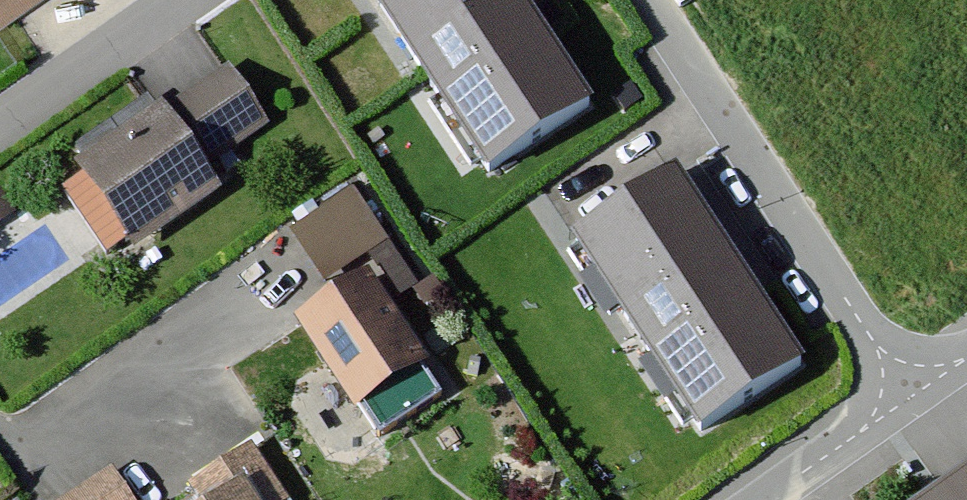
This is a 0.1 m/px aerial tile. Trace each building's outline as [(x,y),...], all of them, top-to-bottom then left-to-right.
[(34,0),(0,0),(0,24),(34,0)] [(373,2),(486,175),(592,107),(523,0),(376,0),(373,2)] [(229,62),(72,168),(128,252),(215,193),(201,173),(271,125),(229,62)] [(808,364),(678,168),(571,239),(701,435),(808,364)] [(353,189),(289,232),(325,286),(389,244),(353,189)] [(16,212),(0,190),(0,224),(16,212)] [(422,368),(361,277),(288,326),(350,417),(422,368)] [(250,446),(186,489),(194,499),(287,499),(250,446)] [(63,499),(133,499),(109,467),(63,499)] [(937,499),(966,499),(966,480),(937,499)]
